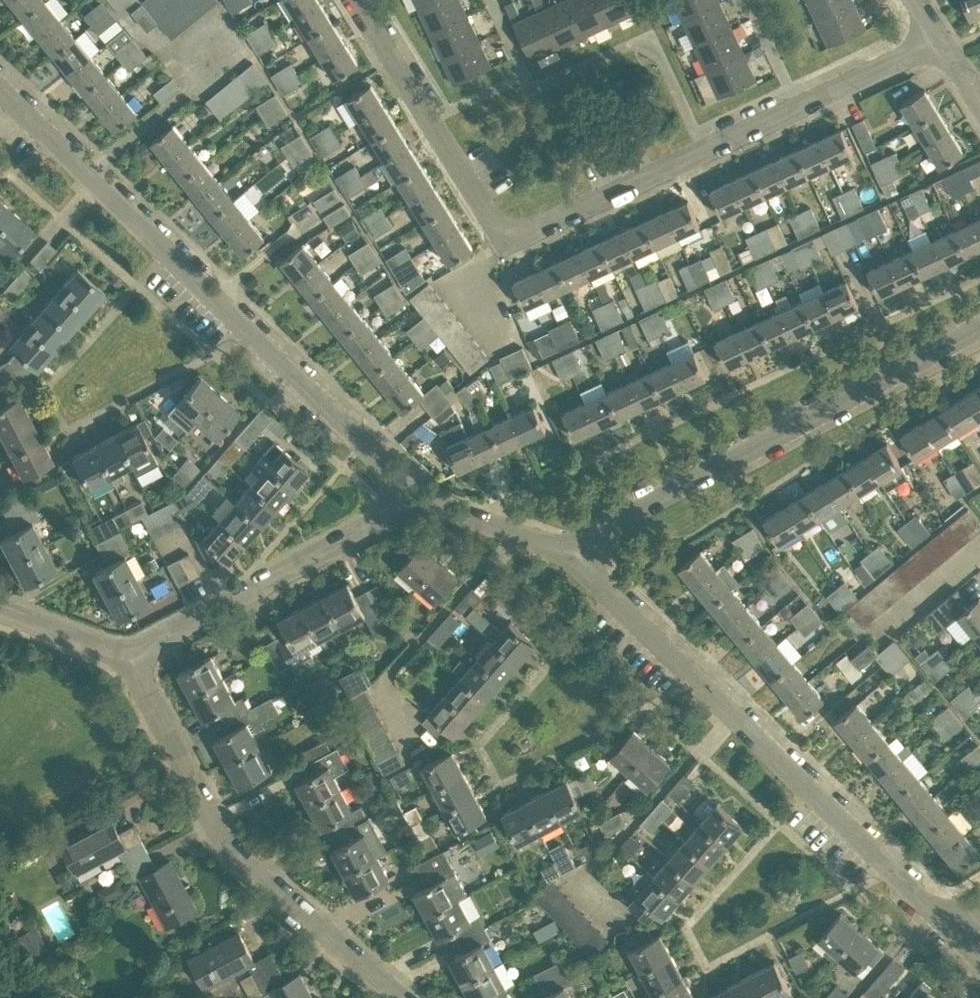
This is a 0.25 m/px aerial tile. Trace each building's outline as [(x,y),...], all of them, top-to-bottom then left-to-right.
[(24,18),(46,0),(10,0),(24,18)] [(46,0),(24,18),(40,36),(61,19),(46,0)] [(92,24),(110,9),(102,0),(84,15),(92,24)] [(141,0),(126,0),(116,8),(124,18),(133,11),(132,10),(142,2),(143,2),(142,1),(141,0)] [(142,2),(157,20),(167,12),(157,0),(143,0),(142,1),(143,2),(142,2)] [(172,0),(157,0),(167,12),(176,5),(172,0)] [(176,5),(191,23),(200,16),(188,0),(181,0),(176,5)] [(200,16),(210,8),(203,0),(188,0),(200,16)] [(210,8),(219,0),(203,0),(210,8)] [(227,3),(233,13),(253,0),(252,0),(232,0),(227,3)] [(319,0),(287,0),(297,16),(320,2),(319,0)] [(461,0),(434,0),(418,7),(430,33),(468,15),(461,0)] [(540,11),(557,48),(583,36),(566,0),(564,0),(540,11)] [(583,36),(608,24),(597,0),(566,0),(583,36)] [(608,24),(634,12),(628,0),(597,0),(608,24)] [(721,3),(719,0),(674,0),(683,20),(721,3)] [(816,19),(854,2),(853,0),(807,0),(816,19)] [(970,18),(979,14),(979,0),(962,0),(970,18)] [(511,17),(519,13),(514,1),(505,5),(511,17)] [(157,20),(142,2),(132,10),(133,11),(148,29),(158,21),(157,20)] [(333,22),(320,2),(297,16),(310,37),(333,22)] [(866,28),(854,2),(816,19),(828,46),(866,28)] [(721,3),(683,20),(695,46),(732,28),(721,3)] [(176,5),(167,12),(182,31),(191,23),(176,5)] [(117,18),(110,9),(92,24),(99,33),(117,18)] [(557,48),(540,11),(514,23),(531,60),(557,48)] [(182,31),(167,12),(157,20),(158,21),(172,39),(182,31)] [(468,15),(430,33),(442,58),(480,40),(468,15)] [(61,19),(40,36),(55,55),(76,37),(61,19)] [(252,43),(272,31),(266,21),(246,34),(252,43)] [(346,43),(333,22),(310,37),(322,57),(346,43)] [(744,53),(732,28),(695,46),(707,71),(744,53)] [(272,31),(252,43),(258,53),(278,41),(272,31)] [(286,43),(293,55),(312,44),(305,32),(286,43)] [(76,37),(55,55),(70,73),(91,56),(76,37)] [(115,52),(122,61),(140,46),(133,37),(115,52)] [(749,41),(752,48),(761,44),(758,37),(749,41)] [(480,40),(442,58),(454,84),(492,66),(480,40)] [(359,63),(346,43),(322,57),(335,78),(359,63)] [(760,44),(753,48),(757,55),(764,51),(760,44)] [(122,61),(129,70),(147,55),(140,46),(122,61)] [(756,79),(744,53),(707,71),(719,97),(756,79)] [(91,56),(70,73),(85,92),(106,74),(91,56)] [(278,85),(297,72),(291,62),(271,74),(278,85)] [(243,71),(258,89),(268,81),(253,63),(243,71)] [(148,66),(128,79),(134,88),(154,75),(148,66)] [(243,71),(234,78),(249,97),(258,89),(243,71)] [(303,82),(297,72),(278,85),(284,94),(303,82)] [(106,74),(85,92),(100,110),(122,93),(106,74)] [(172,77),(167,81),(154,92),(162,102),(181,87),(172,77)] [(234,78),(225,86),(240,104),(249,97),(234,78)] [(361,119),(384,105),(371,84),(348,98),(361,119)] [(225,86),(216,93),(231,112),(240,104),(225,86)] [(915,125),(938,110),(924,89),(901,104),(915,125)] [(262,115),(282,102),(276,92),(256,105),(262,115)] [(137,112),(122,93),(100,110),(116,129),(137,112)] [(231,112),(216,93),(206,101),(221,120),(231,112)] [(282,102),(262,115),(268,125),(288,112),(282,102)] [(397,125),(384,105),(361,119),(373,140),(397,125)] [(938,110),(915,125),(927,145),(950,131),(938,110)] [(852,124),(865,152),(877,147),(864,119),(852,124)] [(168,160),(189,144),(173,124),(152,141),(168,160)] [(316,147),(336,134),(330,124),(310,136),(316,147)] [(397,125),(373,140),(386,160),(409,146),(397,125)] [(819,140),(831,164),(853,154),(842,130),(819,140)] [(287,154),(306,142),(299,131),(280,143),(287,154)] [(964,152),(950,131),(927,145),(941,166),(964,152)] [(336,134),(316,147),(322,156),(342,144),(336,134)] [(831,164),(819,140),(798,150),(809,174),(831,164)] [(306,142),(287,154),(294,165),(313,153),(306,142)] [(204,162),(189,144),(168,160),(183,179),(204,162)] [(409,146),(386,160),(399,181),(422,166),(409,146)] [(444,170),(452,165),(441,149),(434,154),(444,170)] [(798,150),(776,160),(787,184),(809,174),(798,150)] [(875,173),(896,163),(892,152),(870,162),(875,173)] [(787,184),(776,160),(754,170),(765,195),(787,184)] [(964,193),(975,187),(970,178),(979,173),(979,160),(954,172),(964,193)] [(204,162),(183,179),(198,198),(219,181),(204,162)] [(901,174),(896,163),(875,173),(880,184),(901,174)] [(341,187),(361,175),(355,165),(335,177),(341,187)] [(422,166),(399,181),(411,201),(435,187),(422,166)] [(765,195),(754,170),(732,181),(744,205),(765,195)] [(964,193),(954,172),(943,177),(953,198),(964,193)] [(362,177),(361,175),(341,187),(348,198),(373,181),(368,173),(362,177)] [(219,181),(198,198),(213,217),(234,200),(219,181)] [(744,205),(732,181),(710,191),(721,215),(744,205)] [(843,191),(853,212),(863,207),(854,186),(843,191)] [(921,186),(911,191),(920,213),(931,208),(921,186)] [(320,211),(341,198),(334,187),(314,200),(320,211)] [(435,187),(411,201),(424,221),(447,207),(435,187)] [(853,212),(843,191),(832,196),(842,217),(853,212)] [(920,213),(911,191),(900,196),(910,218),(920,213)] [(234,200),(213,217),(228,235),(249,218),(234,200)] [(688,201),(666,211),(677,235),(700,225),(688,201)] [(889,201),(867,212),(877,233),(880,240),(890,235),(887,228),(888,228),(887,226),(896,222),(892,213),(894,212),(889,201)] [(13,213),(0,202),(0,227),(13,213)] [(330,226),(350,213),(344,202),(324,215),(330,226)] [(747,218),(760,221),(764,208),(750,204),(747,218)] [(367,228),(387,216),(380,205),(360,218),(367,228)] [(800,211),(810,233),(820,228),(810,206),(800,211)] [(460,227),(447,207),(424,221),(437,242),(460,227)] [(666,211),(644,222),(655,246),(677,235),(666,211)] [(810,233),(800,211),(789,216),(799,238),(810,233)] [(877,233),(867,212),(856,217),(866,238),(877,233)] [(0,227),(0,247),(9,255),(32,229),(13,213),(0,227)] [(387,216),(367,228),(373,238),(393,225),(387,216)] [(265,238),(249,218),(228,235),(244,255),(265,238)] [(954,230),(966,255),(979,248),(979,228),(976,220),(954,230)] [(847,221),(834,227),(845,248),(857,242),(847,221)] [(644,222),(622,232),(634,256),(655,246),(644,222)] [(460,227),(437,242),(450,263),(473,248),(460,227)] [(767,227),(756,232),(766,253),(777,248),(767,227)] [(845,248),(834,227),(822,233),(832,254),(845,248)] [(954,230),(933,240),(944,265),(966,255),(954,230)] [(622,232),(601,242),(612,266),(634,256),(622,232)] [(766,253),(756,232),(745,237),(750,246),(737,252),(742,264),(755,257),(755,258),(766,253)] [(813,237),(802,242),(812,263),(822,258),(813,237)] [(933,240),(911,250),(923,275),(944,265),(933,240)] [(355,263),(375,251),(368,241),(348,253),(355,263)] [(46,242),(30,260),(40,269),(56,250),(46,242)] [(612,266),(601,242),(579,252),(590,276),(612,266)] [(812,263),(802,242),(791,247),(801,268),(812,263)] [(297,280),(318,262),(303,243),(282,261),(297,280)] [(723,243),(709,250),(721,274),(733,268),(723,243)] [(392,268),(412,257),(405,246),(386,258),(392,268)] [(923,275),(911,250),(889,260),(901,286),(923,275)] [(381,261),(375,251),(355,263),(361,273),(381,261)] [(590,276),(579,252),(557,262),(568,286),(590,276)] [(412,257),(392,268),(398,279),(418,266),(412,257)] [(690,263),(700,284),(710,279),(700,258),(690,263)] [(769,258),(758,263),(768,283),(779,278),(769,258)] [(901,286),(889,260),(867,271),(879,296),(901,286)] [(334,281),(318,262),(297,280),(312,298),(334,281)] [(568,286),(557,262),(535,273),(547,297),(568,286)] [(700,284),(690,263),(679,267),(689,289),(700,284)] [(768,283),(758,263),(748,267),(757,289),(768,283)] [(426,279),(418,266),(398,279),(407,292),(426,279)] [(13,279),(22,288),(32,276),(23,267),(13,279)] [(77,269),(60,288),(87,311),(104,292),(77,269)] [(547,297),(535,273),(513,283),(524,307),(547,297)] [(115,274),(110,280),(116,286),(121,280),(115,274)] [(646,283),(656,304),(667,299),(657,278),(646,283)] [(715,283),(725,304),(735,299),(726,278),(715,283)] [(22,288),(13,279),(2,291),(12,299),(22,288)] [(824,291),(836,316),(858,305),(846,280),(824,291)] [(349,300),(334,281),(312,298),(327,317),(349,300)] [(380,304),(400,292),(394,282),(374,294),(380,304)] [(417,308),(436,293),(428,283),(409,298),(417,308)] [(656,304),(646,283),(636,288),(645,309),(656,304)] [(725,304),(715,283),(704,288),(714,309),(725,304)] [(60,288),(43,307),(70,330),(87,311),(60,288)] [(824,291),(802,301),(814,326),(836,316),(824,291)] [(406,302),(400,292),(380,304),(386,314),(406,302)] [(417,308),(424,316),(425,317),(444,302),(436,293),(417,308)] [(631,309),(624,296),(618,299),(624,312),(631,309)] [(603,303),(612,324),(623,319),(614,298),(603,303)] [(349,300),(327,317),(342,335),(364,318),(349,300)] [(802,301),(781,311),(792,336),(814,326),(802,301)] [(451,311),(444,302),(425,317),(432,325),(433,326),(451,311)] [(612,324),(603,303),(592,308),(602,329),(612,324)] [(70,330),(43,307),(27,325),(54,349),(70,330)] [(650,313),(659,334),(670,329),(660,308),(650,313)] [(459,321),(451,311),(433,326),(439,334),(440,335),(459,321)] [(792,336),(781,311),(759,321),(771,346),(792,336)] [(659,334),(650,313),(639,318),(649,339),(659,334)] [(432,325),(425,317),(424,316),(406,330),(414,340),(432,325)] [(364,318),(342,335),(357,354),(379,337),(364,318)] [(570,318),(559,323),(569,344),(580,339),(570,318)] [(466,330),(459,321),(440,335),(448,345),(466,330)] [(759,321),(737,332),(749,357),(771,346),(759,321)] [(569,344),(559,323),(549,328),(551,332),(536,339),(544,356),(559,349),(569,344)] [(16,350),(8,359),(20,382),(34,366),(37,368),(54,349),(27,325),(10,345),(16,350)] [(432,325),(414,340),(421,349),(439,334),(433,326),(432,325)] [(617,329),(606,333),(616,354),(627,349),(617,329)] [(474,339),(466,330),(448,345),(455,354),(474,339)] [(749,357),(737,332),(715,342),(727,367),(749,357)] [(616,354),(606,333),(596,338),(605,359),(616,354)] [(379,337),(357,354),(373,373),(394,355),(379,337)] [(474,339),(455,354),(463,363),(481,348),(474,339)] [(512,351),(521,374),(533,368),(523,346),(512,351)] [(489,358),(481,348),(463,363),(471,373),(489,358)] [(563,354),(572,375),(583,370),(573,349),(563,354)] [(521,374),(512,351),(500,356),(510,379),(521,374)] [(695,351),(673,362),(684,387),(706,376),(695,351)] [(572,375),(563,354),(552,358),(561,380),(572,375)] [(409,374),(394,355),(373,373),(388,391),(409,374)] [(0,364),(0,367),(10,387),(20,382),(8,359),(0,364)] [(673,362),(651,372),(662,397),(684,387),(673,362)] [(0,367),(0,393),(10,387),(0,367)] [(662,397),(651,372),(629,382),(641,407),(662,397)] [(424,393),(409,374),(388,391),(403,410),(418,398),(426,407),(445,392),(437,383),(424,393)] [(196,420),(219,393),(200,377),(177,403),(196,420)] [(474,377),(465,384),(480,402),(489,395),(474,377)] [(641,407),(629,382),(607,392),(619,417),(641,407)] [(177,403),(189,389),(182,383),(167,394),(177,403)] [(480,402),(465,384),(456,391),(470,410),(480,402)] [(962,397),(977,420),(979,418),(979,386),(962,397)] [(452,402),(445,392),(426,407),(434,417),(452,402)] [(607,392),(585,403),(597,427),(619,417),(607,392)] [(219,393),(196,420),(215,437),(238,410),(219,393)] [(29,418),(18,396),(0,406),(0,433),(29,418)] [(977,420),(962,397),(942,410),(956,433),(977,420)] [(597,427),(585,403),(563,413),(575,438),(597,427)] [(534,406),(512,416),(523,440),(545,429),(534,406)] [(956,433),(942,410),(921,423),(936,446),(956,433)] [(512,416),(490,426),(501,450),(523,440),(512,416)] [(29,418),(0,433),(11,454),(40,439),(29,418)] [(244,448),(260,429),(250,420),(233,439),(244,448)] [(135,423),(114,435),(130,465),(129,466),(134,476),(156,464),(135,423)] [(414,430),(429,442),(436,433),(423,423),(414,430)] [(936,446),(921,423),(900,436),(915,459),(936,446)] [(501,450),(490,426),(468,436),(480,460),(501,450)] [(130,465),(114,435),(93,446),(110,476),(129,466),(130,465)] [(480,460),(468,436),(446,447),(457,471),(480,460)] [(52,460),(40,439),(11,454),(23,476),(52,460)] [(274,442),(258,460),(296,493),(303,485),(298,481),(307,470),(304,468),(308,464),(298,456),(295,460),(274,442)] [(218,456),(229,465),(240,453),(229,444),(218,456)] [(887,445),(866,458),(880,480),(886,490),(908,476),(902,467),(901,467),(887,445)] [(110,476),(93,446),(72,457),(88,487),(110,476)] [(229,465),(218,456),(207,468),(218,478),(229,465)] [(187,457),(179,467),(191,478),(200,468),(187,457)] [(866,458),(845,470),(860,493),(880,480),(866,458)] [(296,493),(258,460),(253,466),(257,474),(259,476),(251,485),(275,507),(283,498),(288,502),(296,493)] [(964,466),(954,472),(966,492),(976,486),(964,466)] [(191,478),(179,467),(169,477),(182,488),(191,478)] [(860,493),(845,470),(825,483),(839,506),(860,493)] [(966,492),(954,472),(943,478),(956,498),(966,492)] [(186,493),(193,500),(204,487),(197,481),(186,493)] [(839,506),(825,483),(805,496),(819,519),(833,510),(838,518),(844,514),(839,506)] [(251,485),(235,503),(260,524),(275,507),(251,485)] [(34,507),(26,492),(0,506),(8,521),(34,507)] [(186,493),(174,499),(178,508),(193,500),(186,493)] [(819,519),(805,496),(784,508),(798,531),(819,519)] [(174,499),(163,505),(175,526),(185,521),(178,508),(174,499)] [(141,501),(127,509),(134,521),(141,517),(141,516),(147,513),(141,501)] [(260,524),(235,503),(219,521),(244,542),(260,524)] [(104,504),(90,512),(95,521),(109,514),(104,504)] [(163,505),(153,510),(164,532),(175,526),(163,505)] [(8,521),(14,531),(0,539),(12,561),(43,545),(32,523),(40,518),(34,507),(8,521)] [(798,531),(784,508),(763,521),(778,544),(798,531)] [(134,521),(127,509),(113,516),(119,529),(134,521)] [(973,536),(979,530),(979,525),(967,509),(958,517),(973,536)] [(153,510),(147,513),(141,516),(141,517),(152,538),(164,532),(153,510)] [(921,539),(907,521),(898,510),(889,518),(912,547),(921,539)] [(907,521),(921,539),(930,532),(916,513),(907,521)] [(958,517),(948,525),(964,543),(973,536),(958,517)] [(244,542),(219,521),(202,540),(196,543),(210,568),(227,559),(228,561),(244,542)] [(964,543),(948,525),(939,532),(954,551),(964,543)] [(739,549),(759,537),(753,527),(733,539),(739,549)] [(104,595),(136,579),(124,556),(131,552),(120,530),(95,543),(107,565),(92,573),(104,595)] [(954,551),(939,532),(930,540),(945,559),(954,551)] [(765,548),(759,537),(739,549),(745,560),(765,548)] [(945,559),(930,540),(921,548),(936,566),(945,559)] [(879,544),(869,551),(884,569),(894,562),(879,544)] [(55,567),(43,545),(12,561),(24,584),(55,567)] [(418,586),(440,561),(422,545),(400,570),(418,586)] [(921,548),(912,555),(927,574),(936,566),(921,548)] [(694,587),(715,570),(700,551),(679,568),(694,587)] [(884,569),(869,551),(860,559),(875,577),(884,569)] [(188,554),(178,559),(189,579),(199,574),(188,554)] [(927,574),(912,555),(902,563),(917,582),(927,574)] [(158,565),(154,557),(147,560),(151,569),(158,565)] [(189,579),(178,559),(166,565),(177,585),(189,579)] [(458,577),(440,561),(418,586),(436,602),(458,577)] [(902,563),(893,571),(908,589),(917,582),(902,563)] [(767,589),(785,574),(777,565),(759,580),(767,589)] [(731,588),(715,570),(694,587),(710,606),(731,588)] [(908,589),(893,571),(884,578),(899,597),(908,589)] [(785,574),(767,589),(774,598),(792,583),(785,574)] [(899,597),(884,578),(875,586),(890,604),(899,597)] [(147,601),(136,579),(104,595),(116,618),(147,601)] [(858,599),(855,595),(844,582),(835,589),(850,607),(856,601),(858,599)] [(348,584),(325,596),(342,627),(364,616),(373,632),(387,625),(383,616),(368,590),(355,597),(348,584)] [(383,616),(390,612),(377,586),(368,590),(383,616)] [(890,604),(875,586),(866,594),(880,612),(890,604)] [(482,597),(472,587),(455,605),(494,639),(493,640),(519,662),(535,644),(509,621),(502,630),(475,605),(482,597)] [(731,588),(710,606),(725,624),(746,606),(731,588)] [(850,607),(835,589),(826,596),(841,614),(847,609),(850,607)] [(858,599),(856,601),(871,620),(880,612),(866,594),(858,599)] [(342,627),(325,596),(303,608),(319,639),(342,627)] [(979,628),(979,599),(979,597),(958,615),(973,633),(979,628)] [(850,607),(847,609),(851,615),(862,627),(871,620),(856,601),(850,607)] [(797,626),(815,611),(808,602),(790,617),(797,626)] [(762,625),(746,606),(725,624),(740,642),(762,625)] [(319,639),(303,608),(280,620),(287,633),(276,639),(290,665),(291,665),(295,673),(317,662),(308,645),(319,639)] [(815,611),(797,626),(805,635),(823,620),(815,611)] [(390,612),(383,616),(387,625),(401,636),(408,628),(390,612)] [(440,624),(450,633),(461,621),(451,612),(440,624)] [(862,627),(851,615),(843,622),(857,640),(866,632),(862,627)] [(450,633),(440,624),(429,636),(439,645),(450,633)] [(762,625),(740,642),(756,661),(777,643),(762,625)] [(290,665),(276,639),(264,645),(278,672),(290,665)] [(894,639),(878,652),(878,653),(875,655),(883,665),(902,649),(894,639)] [(519,662),(493,640),(477,658),(503,680),(519,662)] [(792,662),(777,643),(756,661),(771,679),(792,662)] [(878,653),(878,652),(870,643),(851,658),(859,668),(875,655),(878,653)] [(419,647),(408,660),(419,669),(429,657),(419,647)] [(927,671),(945,656),(938,647),(920,662),(927,671)] [(902,649),(883,665),(891,674),(909,658),(902,649)] [(191,696),(223,678),(211,655),(178,672),(191,696)] [(953,665),(945,656),(927,671),(935,680),(953,665)] [(503,680),(477,658),(470,667),(461,659),(453,668),(461,675),(461,676),(487,698),(503,680)] [(792,662),(771,679),(786,698),(808,680),(792,662)] [(370,686),(369,685),(373,683),(363,665),(356,669),(360,675),(362,680),(366,688),(370,686)] [(862,673),(857,666),(846,674),(852,681),(862,673)] [(346,700),(367,689),(360,675),(338,686),(346,700)] [(487,698),(461,676),(445,694),(471,717),(487,698)] [(933,687),(925,677),(907,692),(915,702),(933,687)] [(235,701),(223,678),(191,696),(203,719),(218,711),(223,721),(249,707),(244,697),(235,701)] [(808,680),(786,698),(802,717),(823,699),(808,680)] [(958,708),(976,693),(968,684),(950,699),(958,708)] [(372,700),(367,689),(346,700),(351,711),(372,700)] [(282,691),(272,697),(277,706),(287,701),(282,691)] [(976,693),(958,708),(965,717),(979,705),(979,698),(976,693)] [(471,717),(445,694),(428,713),(421,722),(439,737),(447,728),(455,735),(471,717)] [(378,710),(372,700),(351,711),(357,722),(378,710)] [(852,739),(873,721),(858,702),(837,720),(852,739)] [(938,729),(956,714),(948,705),(930,720),(938,729)] [(223,721),(229,731),(229,732),(215,739),(227,762),(260,745),(248,723),(256,718),(249,707),(223,721)] [(378,710),(357,722),(362,732),(383,721),(378,710)] [(956,714),(938,729),(946,739),(963,723),(956,714)] [(383,721),(362,732),(368,743),(389,732),(383,721)] [(873,721),(852,739),(867,757),(889,739),(873,721)] [(630,772),(652,747),(634,731),(612,756),(630,772)] [(394,742),(389,732),(368,743),(373,754),(394,742)] [(306,764),(331,751),(325,739),(300,753),(306,764)] [(889,739),(867,757),(882,776),(904,758),(889,739)] [(400,753),(394,742),(373,754),(378,764),(400,753)] [(979,758),(979,746),(978,744),(960,759),(968,768),(979,758)] [(260,745),(227,762),(239,785),(272,767),(260,745)] [(306,764),(311,773),(311,774),(297,782),(310,804),(342,787),(336,776),(351,768),(339,746),(331,751),(306,764)] [(652,747),(630,772),(648,789),(670,764),(652,747)] [(434,788),(464,772),(452,751),(423,767),(434,788)] [(400,753),(378,764),(382,772),(404,761),(400,753)] [(904,758),(882,776),(897,794),(919,776),(904,758)] [(968,768),(975,778),(979,774),(979,758),(968,768)] [(390,776),(396,787),(414,777),(408,766),(390,776)] [(576,777),(583,792),(596,785),(588,771),(576,777)] [(475,793),(464,772),(434,788),(445,809),(475,793)] [(683,775),(668,792),(678,801),(693,783),(683,775)] [(919,776),(897,794),(912,812),(934,795),(919,776)] [(583,792),(576,777),(568,782),(576,796),(583,792)] [(567,779),(545,791),(560,819),(582,807),(576,796),(568,782),(567,779)] [(342,787),(310,804),(322,827),(336,820),(341,830),(366,817),(360,805),(353,809),(342,787)] [(545,791),(524,802),(539,830),(560,819),(545,791)] [(475,793),(445,809),(457,830),(487,814),(475,793)] [(934,795),(912,812),(928,831),(949,813),(934,795)] [(662,798),(652,810),(662,819),(673,807),(662,798)] [(539,830),(524,802),(502,814),(517,842),(528,836),(533,846),(544,840),(539,830)] [(411,826),(424,819),(416,804),(404,811),(411,826)] [(701,823),(726,845),(742,827),(717,804),(701,823)] [(627,823),(620,810),(598,821),(605,834),(627,823)] [(662,819),(652,810),(641,822),(651,832),(662,819)] [(949,813),(928,831),(943,849),(964,832),(949,813)] [(341,830),(346,840),(347,841),(333,848),(345,871),(377,854),(366,832),(372,829),(366,817),(341,830)] [(126,866),(149,853),(134,825),(119,833),(110,818),(61,844),(77,873),(118,852),(126,866)] [(432,834),(424,819),(411,826),(418,841),(432,834)] [(726,845),(701,823),(685,841),(710,863),(726,845)] [(492,831),(477,839),(484,853),(499,845),(492,831)] [(979,851),(964,832),(943,849),(958,868),(979,851)] [(631,834),(620,846),(631,855),(642,843),(631,834)] [(606,849),(599,836),(577,849),(584,861),(606,849)] [(685,841),(669,858),(695,881),(710,863),(685,841)] [(425,875),(450,861),(443,848),(418,861),(425,875)] [(156,867),(149,853),(126,866),(133,880),(141,876),(167,925),(196,910),(170,860),(156,867)] [(555,861),(562,874),(576,866),(569,853),(555,861)] [(389,876),(377,854),(345,871),(357,894),(389,876)] [(669,858),(653,876),(679,899),(695,881),(669,858)] [(425,875),(429,882),(430,884),(415,892),(428,915),(459,898),(447,876),(456,872),(450,861),(425,875)] [(562,874),(555,861),(541,869),(548,881),(551,879),(562,874)] [(679,899),(653,876),(646,870),(630,888),(638,895),(630,904),(648,920),(653,914),(657,917),(660,914),(663,917),(679,899)] [(551,879),(548,881),(534,894),(543,903),(559,887),(551,879)] [(568,896),(559,887),(543,903),(551,912),(568,896)] [(568,896),(551,912),(560,920),(576,905),(568,896)] [(459,898),(428,915),(440,938),(455,930),(460,940),(485,927),(480,916),(471,920),(459,898)] [(576,905),(560,920),(568,929),(584,913),(576,905)] [(584,913),(568,929),(576,938),(593,922),(584,913)] [(833,960),(859,929),(841,914),(820,939),(831,949),(826,954),(833,960)] [(593,922),(576,938),(585,946),(601,931),(593,922)] [(47,948),(36,927),(17,938),(28,959),(47,948)] [(485,927),(460,940),(466,952),(452,959),(464,982),(495,965),(484,944),(492,939),(485,927)] [(642,970),(672,955),(661,933),(653,937),(649,928),(643,929),(625,938),(642,970)] [(877,945),(859,929),(833,960),(834,961),(839,955),(856,970),(866,958),(873,965),(884,952),(876,946),(877,945)] [(610,940),(601,931),(585,946),(594,956),(610,940)] [(267,978),(281,971),(271,952),(255,961),(240,933),(189,960),(204,988),(248,965),(253,974),(262,969),(267,978)] [(801,950),(795,953),(793,948),(786,951),(796,971),(809,965),(801,950)] [(672,955),(642,970),(653,991),(683,976),(672,955)] [(541,984),(567,970),(561,959),(535,973),(541,984)] [(892,959),(876,979),(887,988),(904,969),(892,959)] [(66,962),(61,969),(68,974),(73,967),(66,962)] [(754,973),(766,997),(793,997),(794,997),(776,962),(754,973)] [(495,965),(464,982),(473,997),(488,997),(507,987),(495,965)] [(281,971),(267,978),(262,969),(253,974),(263,994),(270,990),(274,997),(313,997),(300,974),(286,982),(281,971)] [(545,992),(547,995),(541,997),(572,997),(566,986),(574,982),(567,970),(541,984),(545,992)] [(733,984),(740,997),(766,997),(754,973),(733,984)] [(653,991),(653,992),(641,997),(693,997),(694,997),(683,976),(653,991)] [(876,979),(864,992),(871,997),(879,997),(887,988),(876,979)] [(917,997),(937,997),(928,991),(931,987),(922,979),(911,992),(917,997)] [(733,984),(711,995),(712,997),(740,997),(733,984)] [(846,992),(837,984),(825,997),(842,997),(846,992)] [(624,988),(611,995),(613,997),(630,997),(624,988)]
